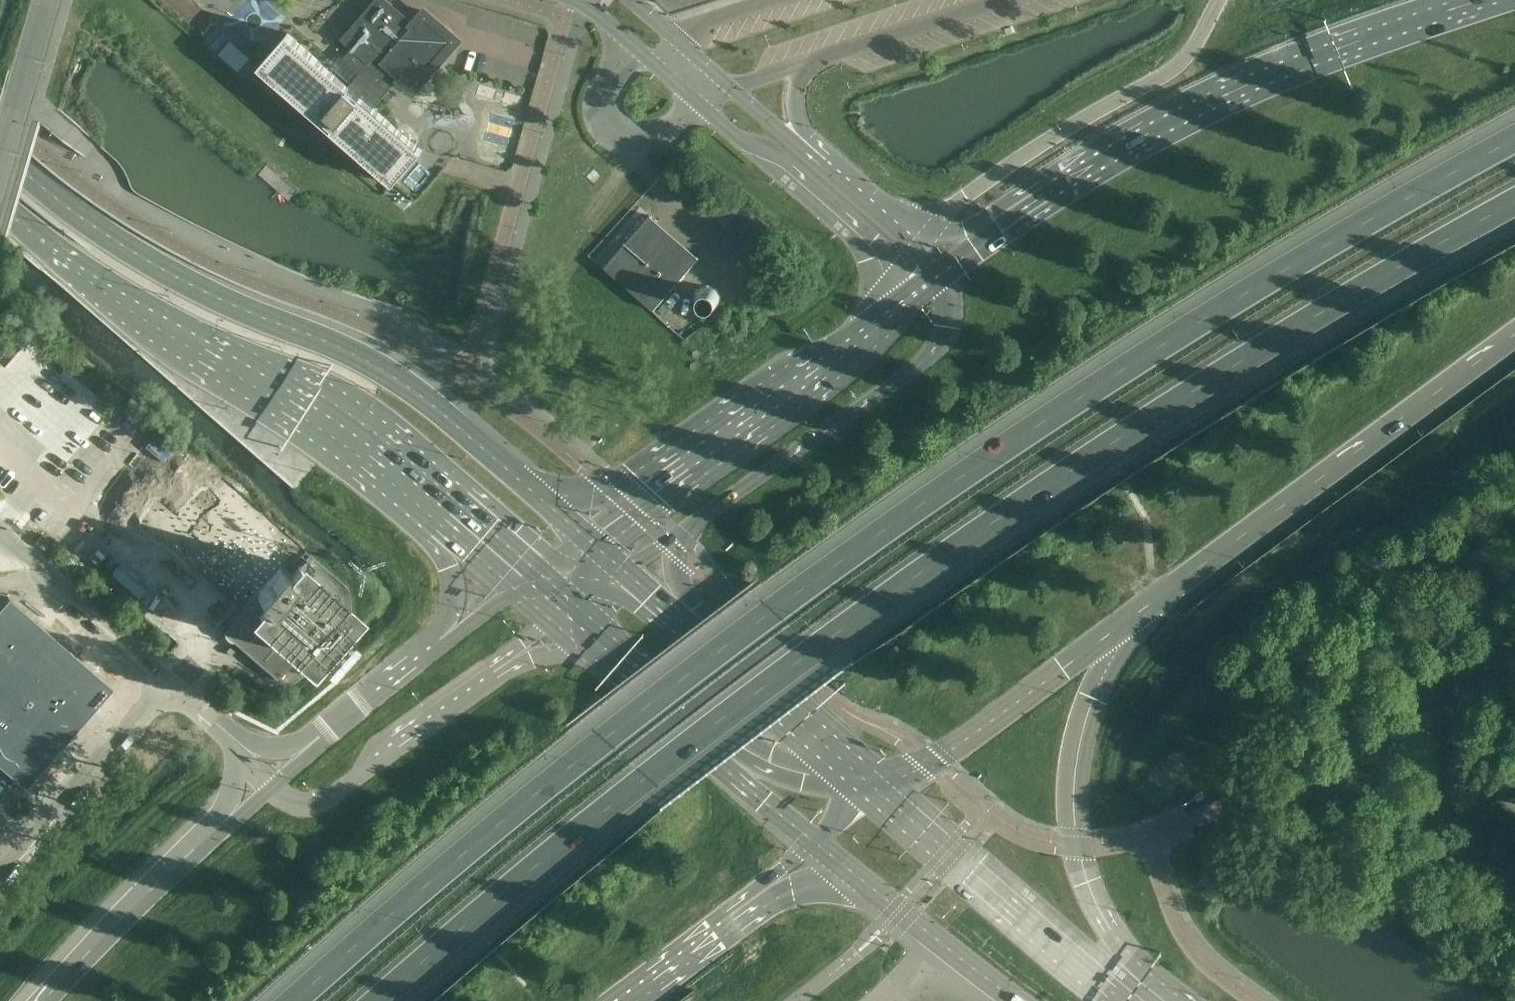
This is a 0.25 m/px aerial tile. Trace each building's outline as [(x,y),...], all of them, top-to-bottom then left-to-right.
[(258,66),(353,149),(392,184),(422,150),(373,108),(398,79),(412,92),(457,40),(425,11),(414,23),(388,0),(375,0),(340,39),(351,49),(343,59),(346,61),(346,62),(359,74),(348,87),(287,34),(258,66)] [(230,43),(220,55),(237,70),(248,58),(230,43)] [(604,268),(655,312),(701,260),(699,259),(700,258),(697,256),(652,218),(653,217),(650,215),(604,268)] [(755,226),(742,240),(749,247),(762,232),(755,226)] [(277,680),(301,653),(305,655),(318,640),(327,647),(340,632),(332,624),(346,608),(340,603),(340,601),(340,596),(338,591),(336,587),(332,583),(305,560),(300,565),(279,547),(275,551),(186,473),(180,480),(173,474),(165,484),(161,481),(154,489),(157,493),(148,502),(155,508),(149,515),(249,602),(230,624),(236,629),(241,634),(234,642),(277,680)] [(35,542),(43,549),(50,541),(42,534),(35,542)] [(0,606),(0,677),(69,737),(112,687),(8,597),(0,606)] [(169,634),(160,644),(169,652),(178,642),(169,634)] [(54,754),(69,737),(0,677),(0,765),(25,787),(54,754)]
